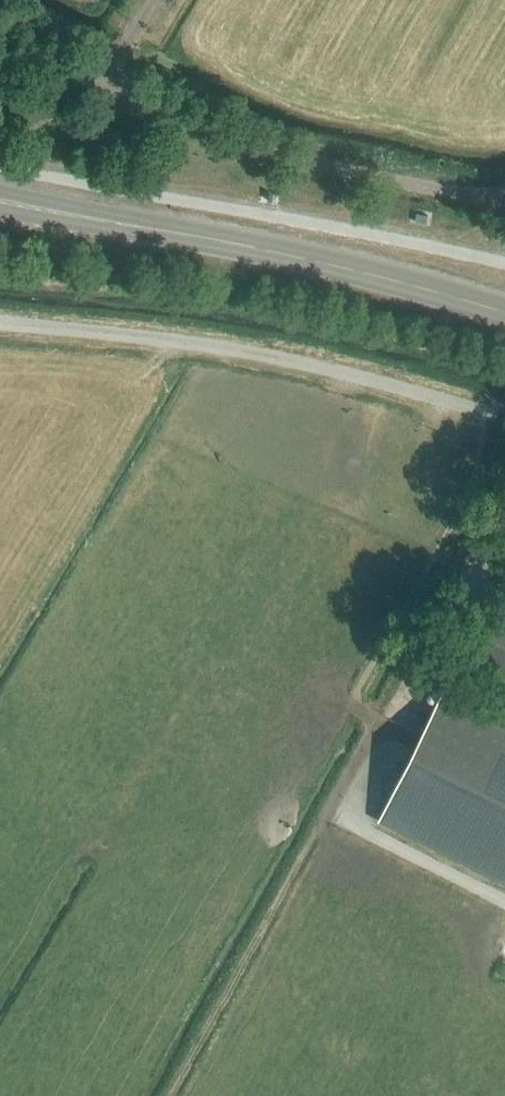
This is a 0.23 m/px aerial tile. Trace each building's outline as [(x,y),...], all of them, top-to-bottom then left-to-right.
[(499,617),(479,658),(504,671),(504,620),(499,617)] [(441,696),(380,820),(504,883),(504,728),(441,696)]
